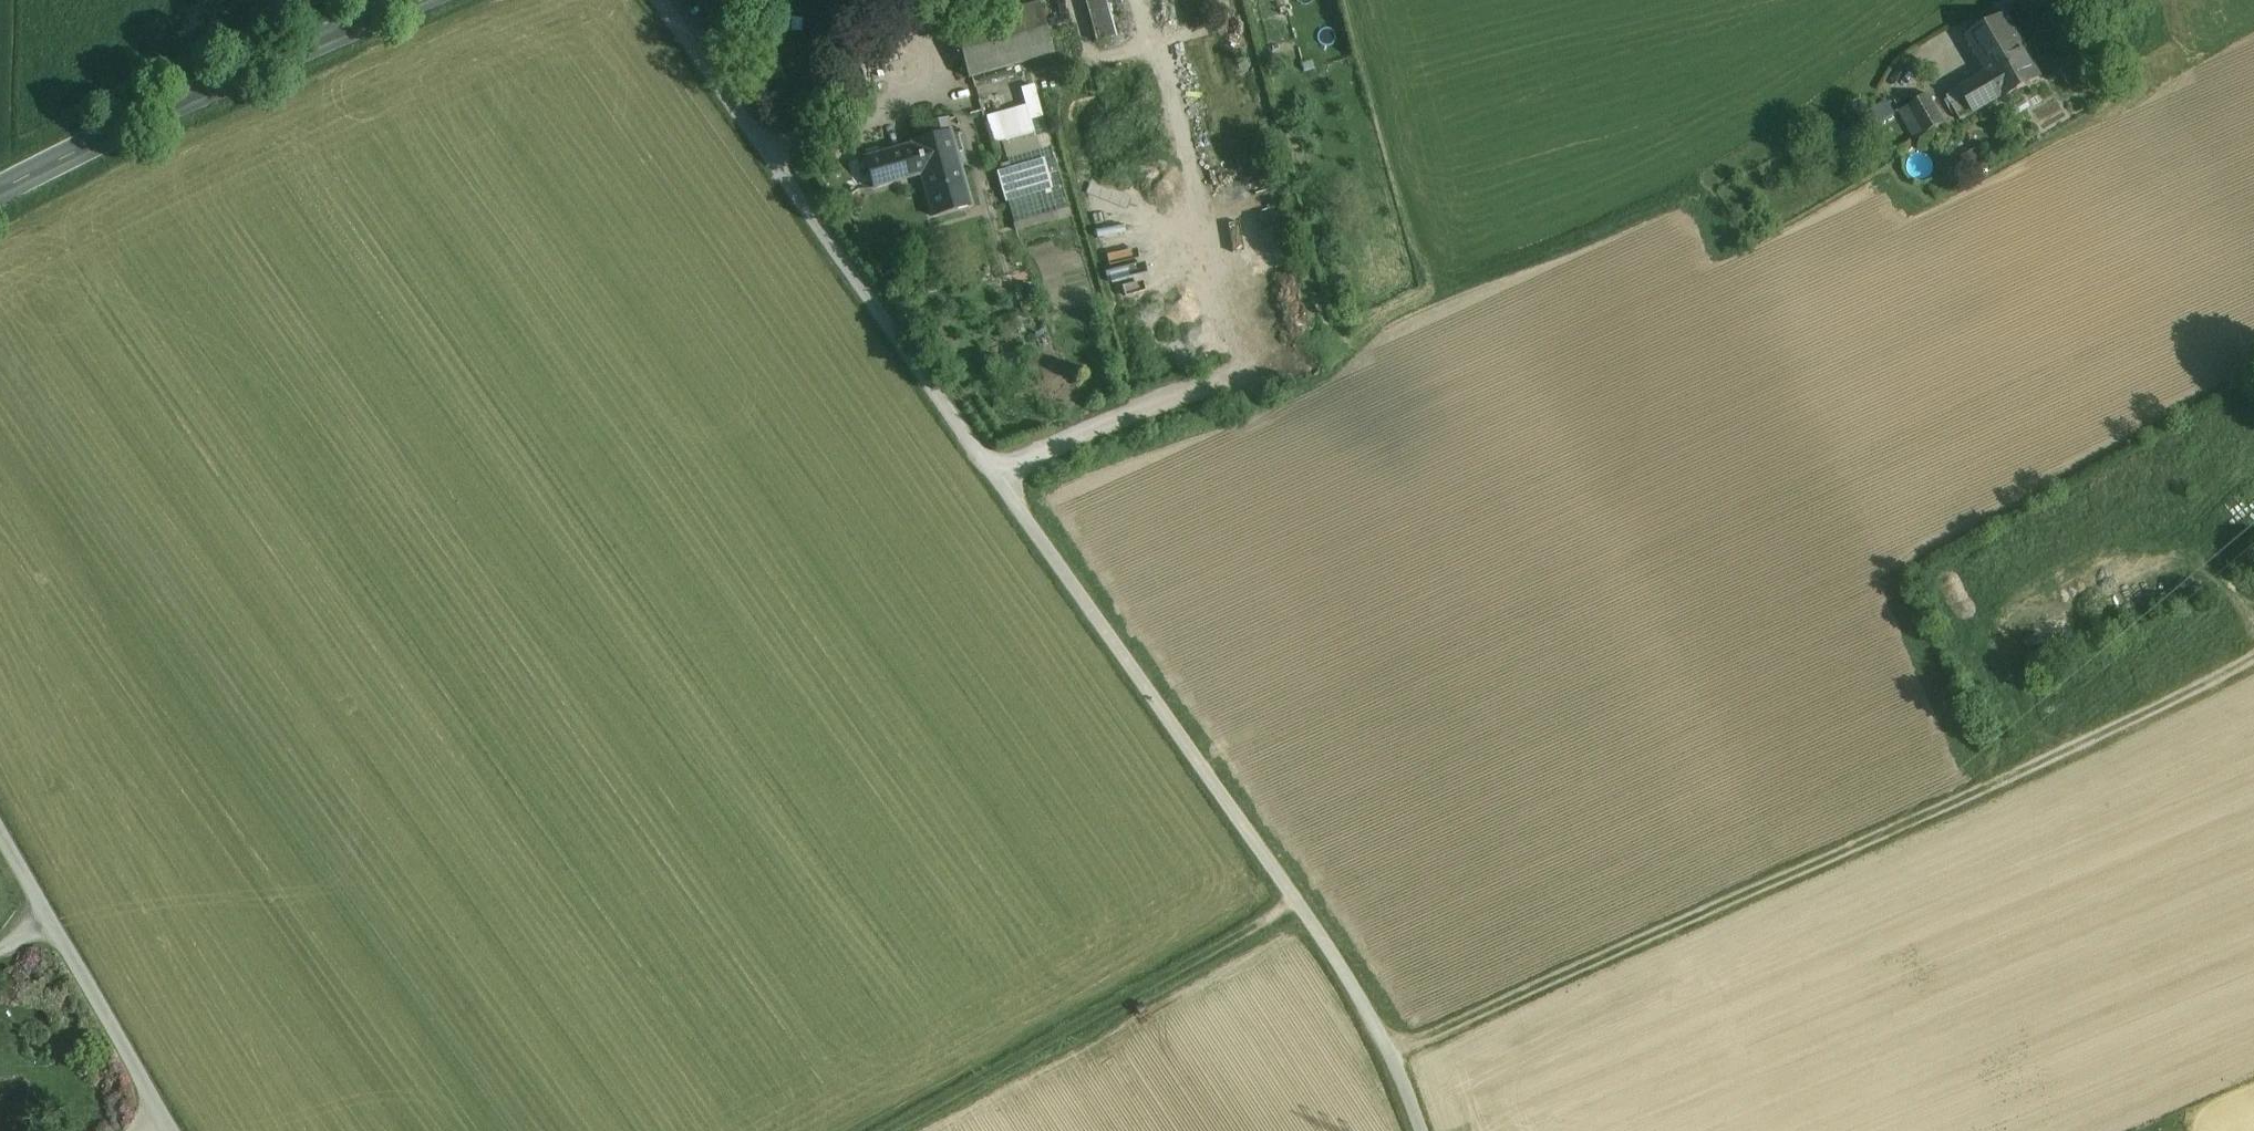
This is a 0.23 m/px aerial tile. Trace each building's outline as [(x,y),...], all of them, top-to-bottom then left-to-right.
[(1091,23),(1112,17),(1107,0),(1085,0),(1091,23)] [(1214,0),(1186,0),(1189,14),(1216,6),(1214,0)] [(1272,40),(1292,34),(1282,0),(1261,0),(1272,40)] [(1040,3),(954,27),(969,78),(1054,54),(1040,3)] [(1112,17),(1091,23),(1097,42),(1118,36),(1112,17)] [(1990,72),(1960,90),(1974,113),(2003,96),(2004,98),(2039,78),(2018,41),(2008,46),(2004,39),(1979,53),(1990,72)] [(1028,103),(990,114),(998,143),(1040,131),(1036,118),(1048,115),(1039,82),(1023,86),(1028,103)] [(1960,90),(1948,97),(1961,120),(1974,113),(1960,90)] [(1928,94),(1899,111),(1916,140),(1945,123),(1928,94)] [(948,119),(928,125),(931,137),(952,131),(948,119)] [(931,137),(911,142),(912,145),(865,158),(874,189),(896,182),(895,176),(923,168),(936,214),(932,215),(932,217),(973,205),(952,131),(931,137)] [(1047,156),(1041,133),(1005,143),(1010,162),(1030,156),(1031,160),(1047,156)] [(1045,170),(1003,182),(1007,196),(1049,184),(1045,170)] [(1259,194),(1259,247),(1272,247),(1272,234),(1282,233),(1282,206),(1261,207),(1261,194),(1259,194)]
